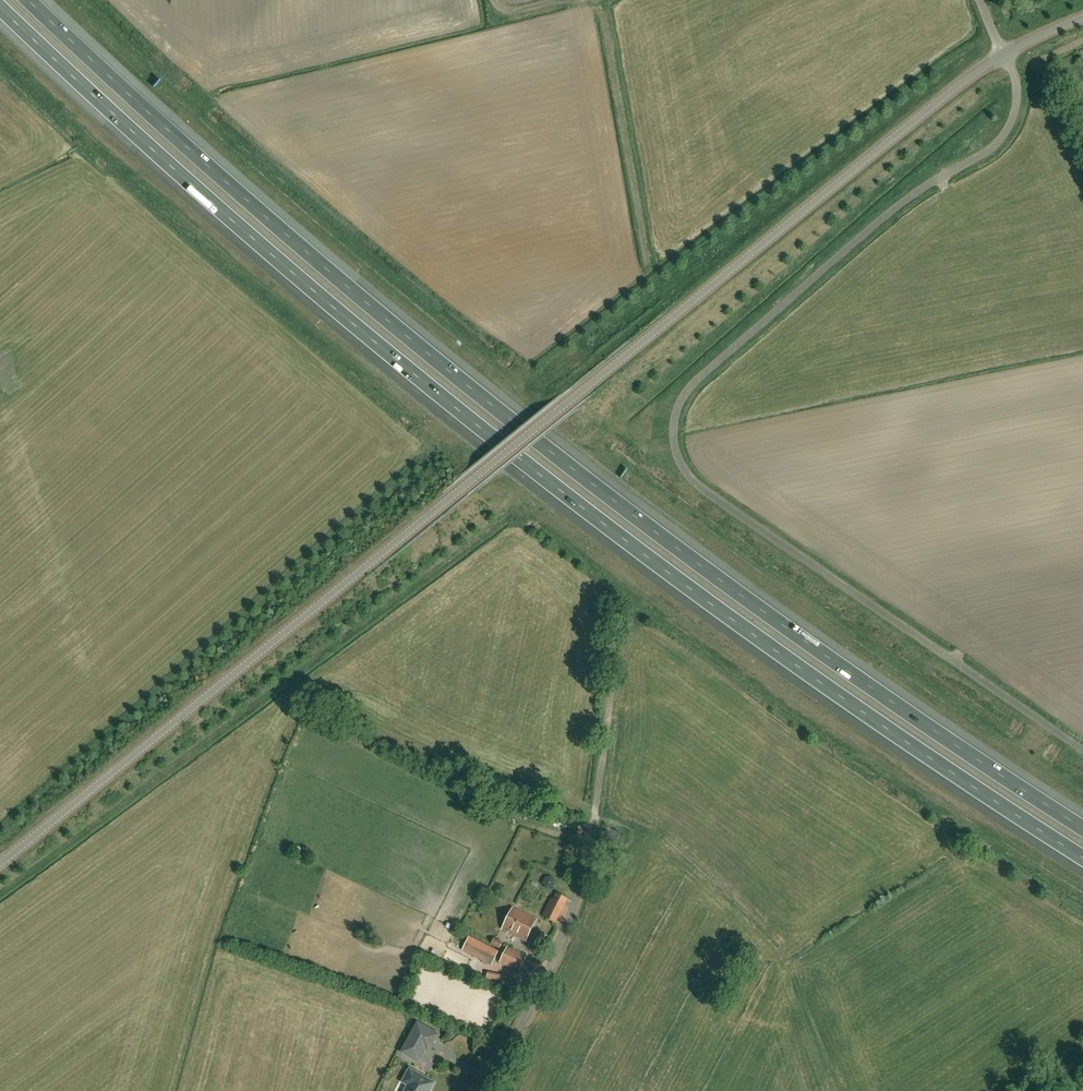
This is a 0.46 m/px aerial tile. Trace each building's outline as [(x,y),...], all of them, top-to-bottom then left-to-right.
[(156,82),(160,87),(167,81),(163,76),(156,82)] [(564,905),(558,902),(551,899),(549,905),(561,911),(564,905)] [(526,941),(536,920),(513,908),(502,929),(526,941)] [(492,965),(499,951),(469,936),(462,951),(492,965)] [(500,948),(502,943),(494,938),(491,944),(500,948)] [(519,972),(526,957),(507,947),(499,962),(519,972)] [(496,974),(494,983),(512,987),(514,978),(496,974)] [(430,1052),(439,1035),(418,1024),(402,1052),(419,1062),(425,1049),(430,1052)] [(480,1055),(486,1051),(482,1046),(477,1049),(480,1055)] [(434,1084),(419,1076),(419,1074),(409,1069),(402,1082),(408,1085),(404,1090),(428,1090),(429,1089),(430,1090),(434,1084)]
